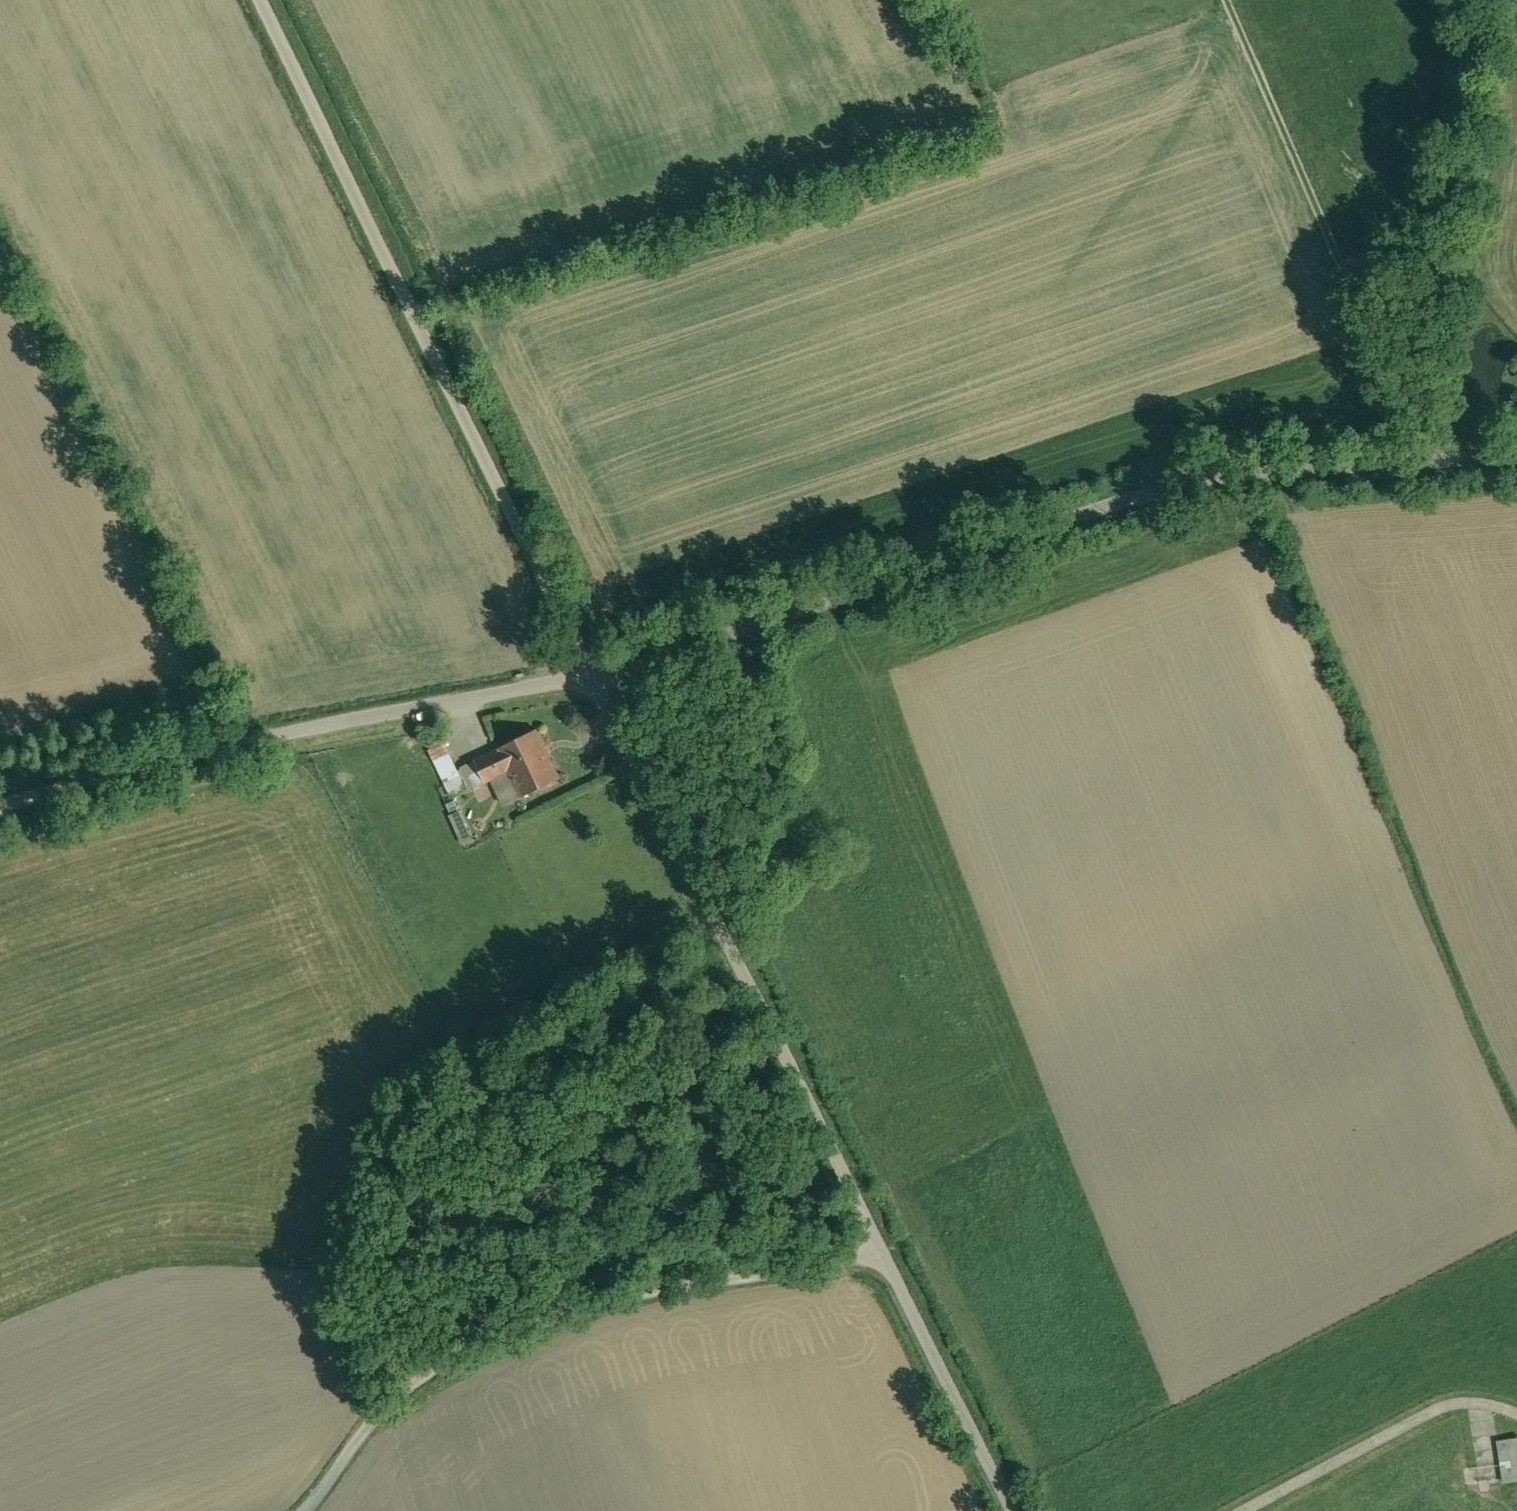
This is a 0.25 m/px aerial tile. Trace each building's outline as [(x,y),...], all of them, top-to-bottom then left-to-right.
[(536,729),(496,748),(506,770),(519,797),(559,778),(536,729)] [(444,743),(429,750),(450,798),(466,791),(444,743)] [(496,748),(473,759),(483,781),(506,770),(496,748)] [(468,788),(483,781),(473,759),(458,766),(468,788)] [(473,840),(459,811),(450,815),(464,845),(473,840)] [(1498,1440),(1499,1448),(1516,1446),(1516,1437),(1498,1440)] [(1499,1448),(1504,1483),(1516,1481),(1516,1446),(1499,1448)]
